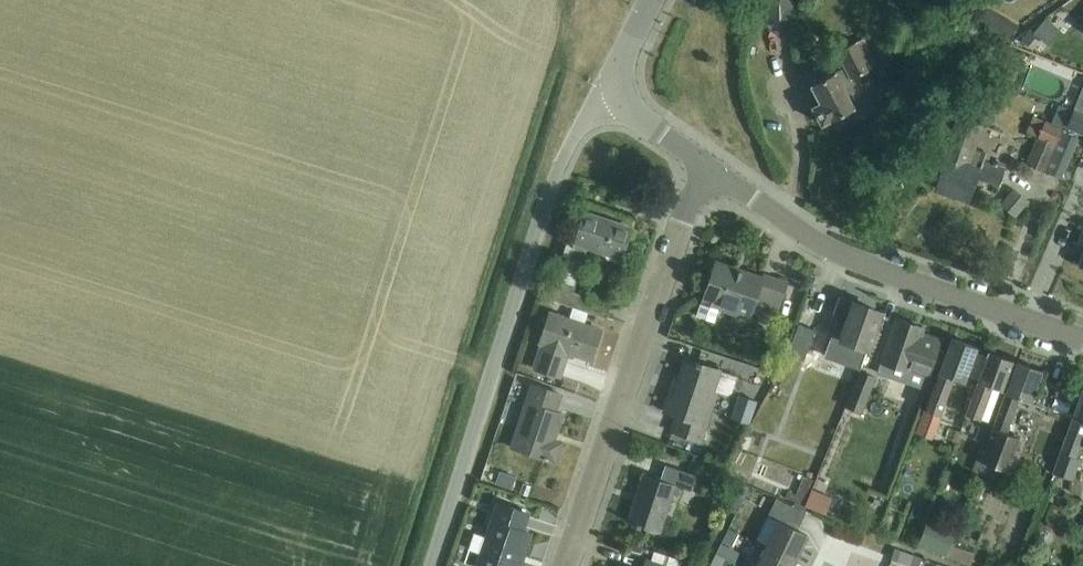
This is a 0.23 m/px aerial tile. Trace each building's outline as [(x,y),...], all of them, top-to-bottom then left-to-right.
[(769,18),(794,17),(793,0),(768,0),(769,18)] [(985,9),(976,25),(1009,44),(1018,28),(985,9)] [(1038,33),(1053,43),(1065,26),(1050,16),(1038,33)] [(1028,33),(1020,42),(1028,49),(1036,40),(1028,33)] [(869,65),(875,62),(863,38),(857,41),(837,51),(845,67),(811,84),(820,102),(812,106),(822,124),(829,120),(830,121),(853,108),(859,120),(876,111),(858,75),(871,68),(869,65)] [(1058,103),(1050,123),(1033,115),(1027,129),(1039,134),(1038,137),(1040,138),(1028,165),(1042,172),(1043,168),(1061,176),(1077,139),(1068,135),(1069,132),(1062,129),(1071,108),(1058,103)] [(1067,126),(1082,132),(1082,112),(1075,108),(1067,126)] [(999,184),(1005,168),(983,161),(985,152),(972,148),(980,125),(958,118),(934,187),(969,199),(977,176),(999,184)] [(1001,210),(1014,221),(1028,205),(1015,194),(1001,210)] [(1055,229),(1042,225),(1032,257),(1043,260),(1036,284),(1052,289),(1076,214),(1061,209),(1055,229)] [(558,289),(554,302),(572,308),(573,308),(586,312),(590,300),(584,298),(573,294),(588,248),(620,259),(630,228),(582,213),(572,243),(575,244),(575,246),(567,243),(563,255),(571,257),(560,290),(558,289)] [(698,309),(696,317),(713,323),(718,308),(749,319),(755,302),(779,309),(788,282),(764,275),(762,279),(714,263),(701,302),(698,309)] [(831,335),(825,354),(859,366),(866,348),(879,311),(838,297),(832,313),(839,316),(831,335)] [(541,345),(533,369),(558,377),(567,352),(590,360),(600,330),(585,325),(589,313),(586,312),(573,308),(569,320),(549,314),(539,344),(541,345)] [(881,362),(877,372),(924,388),(938,350),(935,349),(938,340),(920,334),(922,328),(893,318),(878,361),(881,362)] [(803,360),(815,329),(799,323),(787,354),(803,360)] [(921,418),(916,433),(931,439),(954,379),(963,382),(965,376),(975,350),(976,347),(951,338),(921,418)] [(987,421),(999,389),(1001,390),(1012,360),(989,352),(987,356),(978,381),(966,413),(971,415),(984,420),(987,421)] [(701,422),(712,389),(726,394),(731,391),(736,376),(685,359),(674,392),(670,391),(663,411),(674,414),(669,430),(700,441),(706,424),(701,422)] [(1029,401),(1041,370),(1017,362),(981,461),(1008,471),(1020,437),(1005,432),(1017,397),(1029,401)] [(860,412),(874,377),(858,371),(844,405),(860,412)] [(551,441),(560,414),(553,412),(559,394),(532,385),(526,404),(531,406),(522,432),(517,430),(511,448),(546,459),(546,458),(553,460),(559,443),(551,441)] [(1082,436),(1082,387),(1052,473),(1071,480),(1078,459),(1075,458),(1082,436)] [(739,395),(731,417),(749,423),(756,401),(739,395)] [(689,491),(695,475),(664,465),(659,479),(642,474),(626,522),(658,532),(673,486),(689,491)] [(744,484),(730,511),(736,513),(741,503),(749,487),(744,484)] [(812,489),(805,505),(824,513),(831,496),(812,489)] [(777,520),(764,546),(795,561),(807,535),(796,530),(804,513),(776,499),(768,516),(777,520)] [(469,550),(479,554),(475,565),(513,565),(518,552),(522,554),(529,532),(520,529),(526,512),(497,502),(485,537),(474,534),(469,550)] [(927,518),(917,546),(946,556),(956,528),(927,518)] [(738,533),(729,529),(722,541),(732,546),(738,533)] [(750,561),(751,565),(792,565),(795,561),(764,546),(760,555),(757,555),(753,557),(750,561)] [(891,560),(908,565),(919,565),(921,559),(895,549),(891,560)] [(651,562),(664,565),(676,565),(678,560),(654,552),(651,562)]
